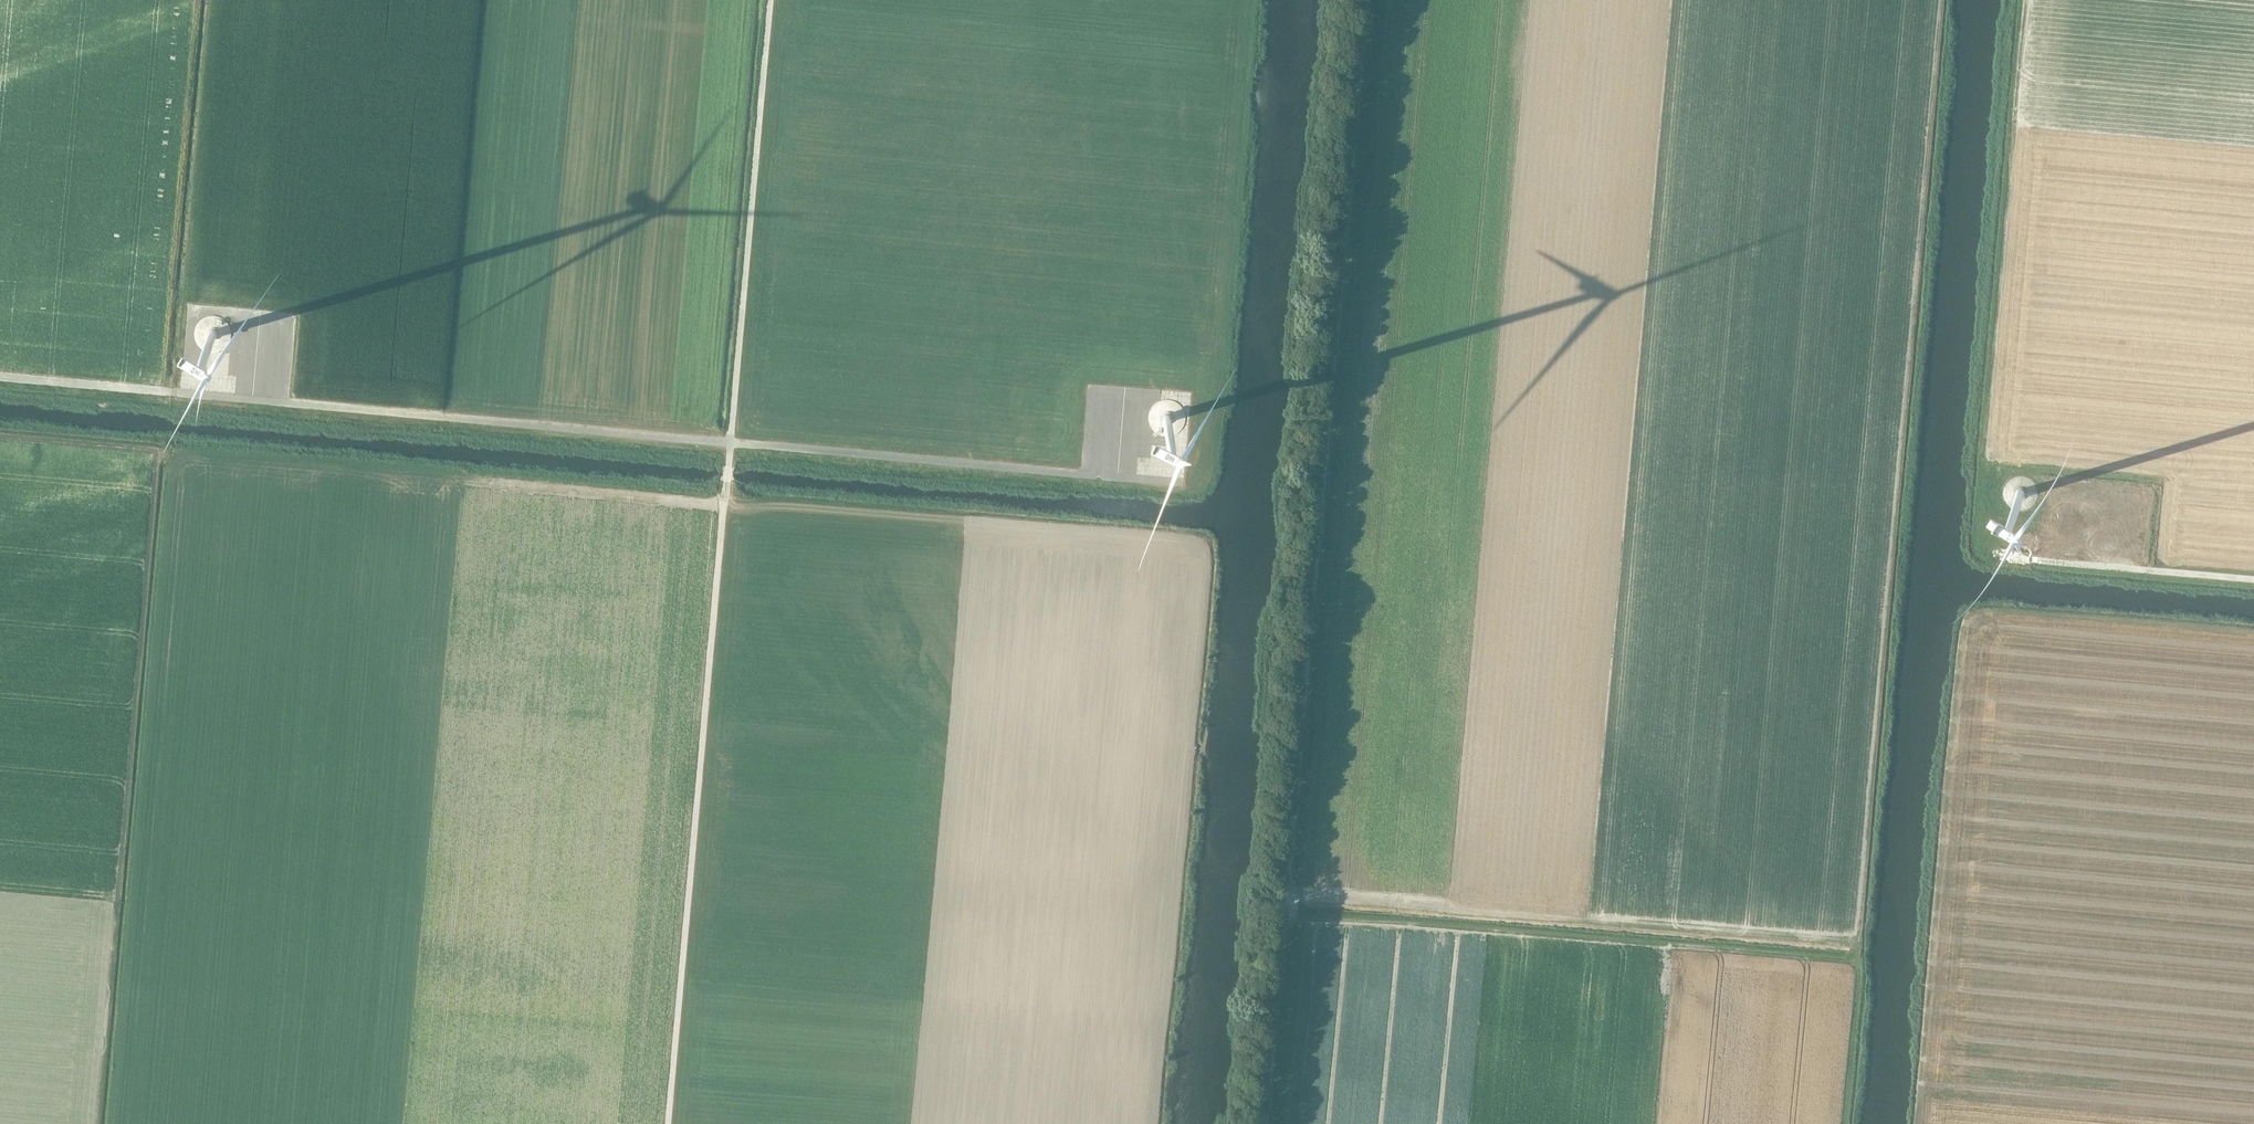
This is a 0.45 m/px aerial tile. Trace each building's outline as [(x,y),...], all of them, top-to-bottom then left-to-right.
[(207,333),(207,334),(207,335),(208,336),(208,337),(209,337),(210,337),(210,338),(211,338),(212,338),(212,337),(213,337),(214,337),(214,336),(215,336),(215,335),(215,334),(215,333),(215,332),(214,331),(214,330),(213,330),(212,330),(211,330),(210,330),(209,330),(208,331),(208,332),(207,332),(207,333)] [(1160,417),(1160,418),(1160,419),(1160,420),(1161,421),(1161,422),(1162,422),(1162,423),(1163,423),(1163,424),(1164,424),(1165,424),(1165,425),(1166,425),(1167,425),(1168,425),(1169,425),(1169,424),(1170,424),(1171,424),(1171,423),(1172,423),(1172,422),(1173,422),(1173,421),(1174,420),(1174,419),(1174,418),(1174,417),(1174,416),(1174,415),(1173,415),(1173,414),(1172,413),(1172,412),(1171,412),(1170,411),(1169,411),(1168,411),(1167,411),(1166,411),(1165,411),(1164,411),(1163,412),(1162,412),(1162,413),(1161,414),(1161,415),(1160,415),(1160,416),(1160,417)] [(2015,494),(2015,495),(2015,496),(2016,496),(2016,497),(2016,498),(2017,498),(2018,498),(2018,499),(2019,499),(2020,499),(2021,499),(2022,499),(2022,498),(2023,498),(2023,497),(2024,497),(2024,496),(2024,495),(2024,494),(2024,493),(2024,492),(2023,492),(2023,491),(2022,491),(2021,490),(2020,490),(2019,490),(2018,490),(2018,491),(2017,491),(2017,492),(2016,492),(2016,493),(2015,494)]
